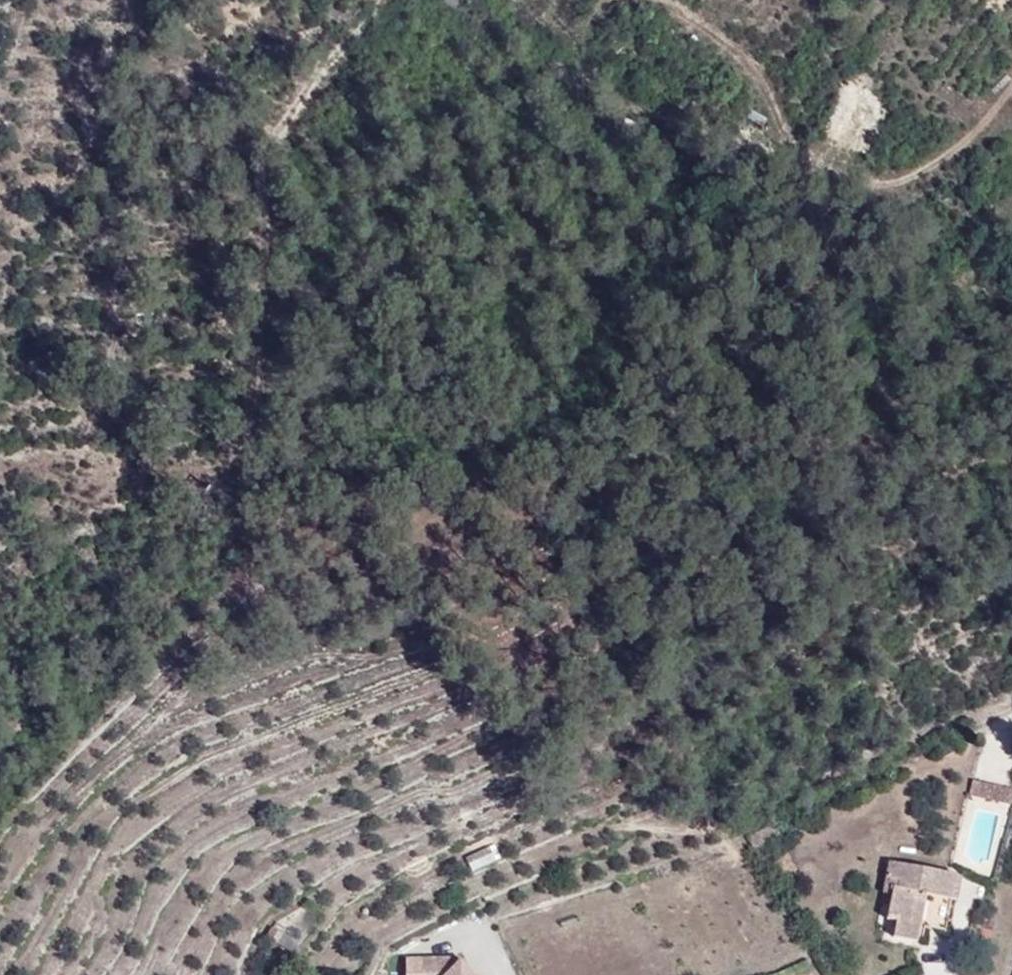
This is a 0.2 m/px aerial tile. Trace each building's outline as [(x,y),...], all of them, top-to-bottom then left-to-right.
[(968,796),(1011,806),(1011,790),(971,782),(968,796)] [(471,875),(502,862),(494,844),(463,858),(471,875)] [(946,931),(957,876),(888,862),(885,879),(898,882),(897,888),(894,888),(892,895),(887,921),(897,922),(894,937),(918,942),(921,926),(946,931)] [(897,888),(898,882),(885,879),(882,893),(892,895),(894,888),(897,888)] [(460,969),(460,959),(407,959),(407,974),(466,974),(460,969)]
